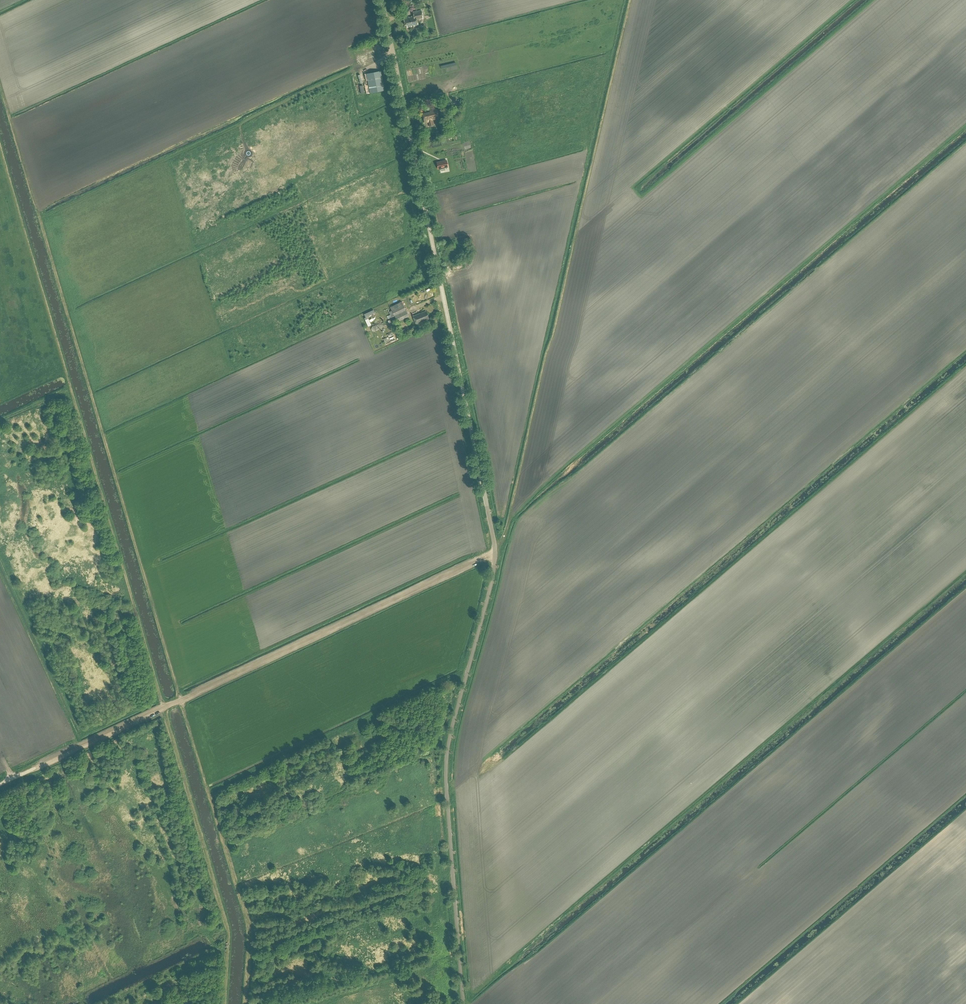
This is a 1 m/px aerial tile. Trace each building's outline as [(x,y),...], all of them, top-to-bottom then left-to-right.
[(405,25),(406,25),(407,27),(411,27),(411,25),(413,24),(414,26),(418,25),(417,19),(423,18),(421,10),(413,12),(414,16),(403,18),(405,25)] [(381,71),(366,74),(370,93),(385,90),(381,71)] [(428,124),(429,127),(433,126),(431,120),(439,118),(437,109),(429,110),(430,112),(422,114),(424,123),(429,122),(429,124),(428,124)] [(438,169),(441,168),(441,171),(445,170),(444,168),(448,167),(446,160),(437,162),(438,169)] [(392,317),(395,316),(398,322),(409,316),(403,304),(389,311),(392,317)] [(375,313),(373,310),(364,314),(365,317),(364,318),(368,326),(371,325),(367,317),(375,313)] [(413,316),(416,324),(429,319),(426,311),(413,316)]
